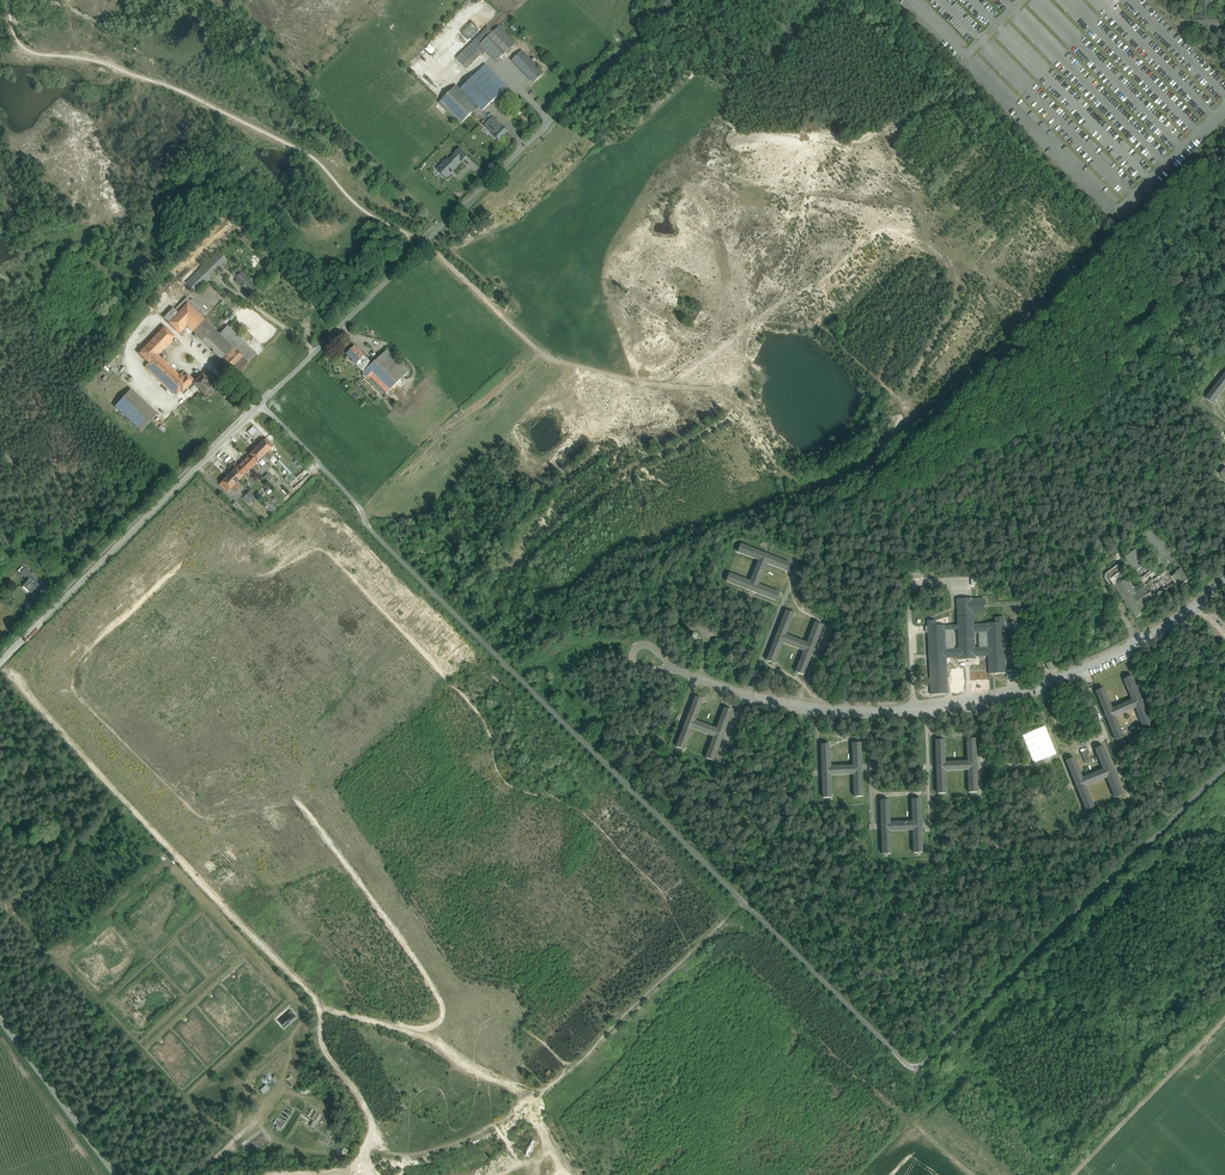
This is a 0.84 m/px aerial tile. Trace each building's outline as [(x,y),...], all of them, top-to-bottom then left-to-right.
[(1201,16),(1193,17),(1194,28),(1220,27),(1219,15),(1212,16),(1211,2),(1213,2),(1213,0),(1199,0),(1201,16)] [(462,51),(456,58),(467,69),(481,54),(482,55),(486,52),(496,62),(504,55),(505,54),(515,44),(499,26),(493,32),(487,26),(462,51)] [(530,59),(522,51),(517,55),(512,61),(533,83),(539,78),(544,73),(534,63),(530,59)] [(456,85),(438,104),(460,126),(473,112),(477,117),(478,116),(483,121),(481,123),(499,141),(507,133),(490,115),(489,116),(483,111),(508,87),(485,64),(460,89),(456,85)] [(515,106),(510,111),(515,116),(520,111),(515,106)] [(448,158),(436,169),(446,179),(458,168),(455,165),(459,161),(460,162),(467,156),(460,148),(453,154),(454,155),(449,159),(448,158)] [(217,253),(209,261),(218,270),(226,262),(217,253)] [(209,261),(185,285),(194,294),(218,270),(209,261)] [(238,268),(231,275),(235,279),(242,272),(238,268)] [(256,286),(242,272),(235,279),(249,293),(256,286)] [(186,300),(174,312),(177,315),(168,325),(181,337),(184,334),(181,331),(185,327),(192,334),(203,322),(199,318),(204,313),(202,311),(197,316),(186,306),(189,303),(186,300)] [(203,322),(192,334),(201,342),(205,338),(212,331),(203,322)] [(255,355),(226,328),(218,337),(245,363),(242,366),(243,368),(255,355)] [(164,329),(139,355),(148,365),(149,366),(151,364),(179,392),(182,394),(186,389),(190,385),(192,383),(186,377),(181,381),(178,378),(160,361),(166,354),(163,351),(174,339),(164,329)] [(218,337),(212,331),(205,338),(227,359),(222,364),(235,376),(243,368),(242,366),(245,363),(218,337)] [(372,364),(355,346),(351,350),(347,354),(354,361),(353,362),(355,365),(356,364),(364,373),(372,364)] [(364,373),(362,374),(367,378),(368,377),(370,379),(386,395),(387,394),(410,371),(387,349),(372,364),(364,373)] [(179,392),(151,364),(149,366),(148,365),(146,367),(145,368),(175,397),(176,396),(179,392)] [(1220,381),(1220,382),(1206,399),(1213,404),(1224,388),(1224,374),(1220,381)] [(201,376),(195,383),(193,382),(192,383),(190,385),(193,387),(204,398),(212,390),(206,385),(208,383),(201,376)] [(156,416),(130,391),(113,408),(140,433),(156,416)] [(273,447),(265,440),(258,447),(266,454),(268,452),(273,447)] [(266,454),(258,447),(253,451),(261,459),(263,457),(266,454)] [(253,451),(244,460),(252,468),(261,459),(253,451)] [(266,454),(263,457),(268,462),(273,457),(268,452),(266,454)] [(252,468),(244,460),(242,463),(249,471),(252,468)] [(277,463),(290,477),(292,476),(279,461),(277,463)] [(249,471),(242,463),(239,465),(247,473),(249,471)] [(239,465),(230,474),(238,482),(247,473),(239,465)] [(238,482),(230,474),(225,479),(233,487),(230,490),(235,494),(240,489),(235,484),(238,482)] [(267,474),(263,478),(268,483),(272,479),(267,474)] [(233,487),(225,479),(218,486),(226,494),(230,490),(233,487)] [(248,493),(245,496),(251,502),(254,499),(248,493)] [(241,510),(234,503),(231,507),(237,513),(241,510)] [(248,517),(241,510),(237,513),(241,517),(242,516),(246,520),(248,517)] [(1191,578),(1153,526),(1141,535),(1176,584),(1178,588),(1191,578)] [(1153,570),(1138,548),(1137,548),(1132,541),(1130,543),(1135,550),(1125,557),(1141,579),(1153,570)] [(759,560),(751,582),(729,574),(726,581),(747,589),(756,593),(776,601),(779,593),(758,585),(766,563),(788,571),(791,564),(770,556),(761,552),(741,545),(738,552),(759,560)] [(1141,579),(1132,585),(1147,605),(1176,584),(1162,564),(1153,570),(1141,579)] [(1118,565),(1105,574),(1105,578),(1110,586),(1113,584),(1125,575),(1118,565)] [(920,570),(905,570),(906,579),(920,578),(920,570)] [(31,578),(24,571),(19,575),(22,578),(23,577),(28,582),(31,578)] [(1132,585),(1125,575),(1113,584),(1137,618),(1149,609),(1147,605),(1132,585)] [(28,582),(23,587),(24,587),(31,594),(30,594),(31,594),(38,587),(33,582),(34,581),(31,578),(28,582)] [(33,598),(25,606),(31,612),(39,604),(33,598)] [(984,612),(983,599),(972,600),(972,599),(957,599),(958,626),(944,626),(944,625),(936,626),(935,621),(928,621),(931,694),(947,693),(946,658),(959,657),(959,660),(975,659),(975,656),(988,656),(989,674),(1006,673),(1005,651),(1003,617),(995,618),(995,623),(987,623),(987,624),(973,625),(973,613),(984,612)] [(1217,607),(1213,612),(1224,624),(1224,615),(1217,607)] [(807,643),(785,635),(794,614),(786,611),(778,631),(774,640),(775,640),(767,661),(774,664),(783,643),(804,651),(796,672),(803,675),(811,655),(812,655),(815,646),(823,625),(815,622),(807,643)] [(1052,661),(1046,664),(1049,670),(1055,667),(1052,661)] [(1112,709),(1103,688),(1096,691),(1104,711),(1107,720),(1108,720),(1116,740),(1123,737),(1115,716),(1136,707),(1145,729),(1152,726),(1144,705),(1141,696),(1132,676),(1125,679),(1133,700),(1112,709)] [(717,729),(695,721),(703,700),(695,697),(688,717),(687,717),(684,726),(677,747),(684,750),(692,729),(714,737),(706,758),(713,761),(721,740),(725,731),(732,711),(725,708),(717,729)] [(1045,726),(1022,736),(1034,763),(1056,753),(1045,726)] [(968,762),(945,763),(944,740),(936,740),(937,762),(936,762),(937,772),(938,794),(946,793),(945,771),(968,770),(969,792),(977,792),(976,770),(977,770),(976,761),(975,739),(967,739),(968,762)] [(853,766),(830,767),(829,744),(821,744),(822,766),(822,776),(823,798),(831,797),(830,775),(854,774),(855,797),(863,796),(862,775),(862,774),(862,765),(861,743),(853,743),(853,766)] [(1104,770),(1082,778),(1074,757),(1066,760),(1074,781),(1078,790),(1086,810),(1094,807),(1085,786),(1107,777),(1115,798),(1123,795),(1115,775),(1111,766),(1103,746),(1095,749),(1104,770)] [(1085,763),(1091,761),(1086,747),(1080,749),(1085,763)] [(913,822),(890,823),(889,800),(881,800),(882,822),(881,822),(882,832),(883,854),(891,854),(890,831),(913,830),(914,853),(922,852),(921,830),(922,830),(921,821),(920,799),(912,799),(913,822)] [(263,1083),(265,1084),(266,1085),(269,1088),(269,1089),(275,1084),(271,1080),(270,1080),(270,1078),(269,1076),(268,1075),(266,1074),(264,1074),(262,1075),(261,1077),(260,1079),(261,1081),(262,1082),(263,1083)] [(266,1085),(259,1091),(263,1094),(269,1088),(266,1085)] [(283,1125),(277,1121),(275,1125),(277,1126),(275,1128),(279,1130),(283,1125)] [(243,1146),(251,1156),(270,1143),(262,1132),(243,1146)]
